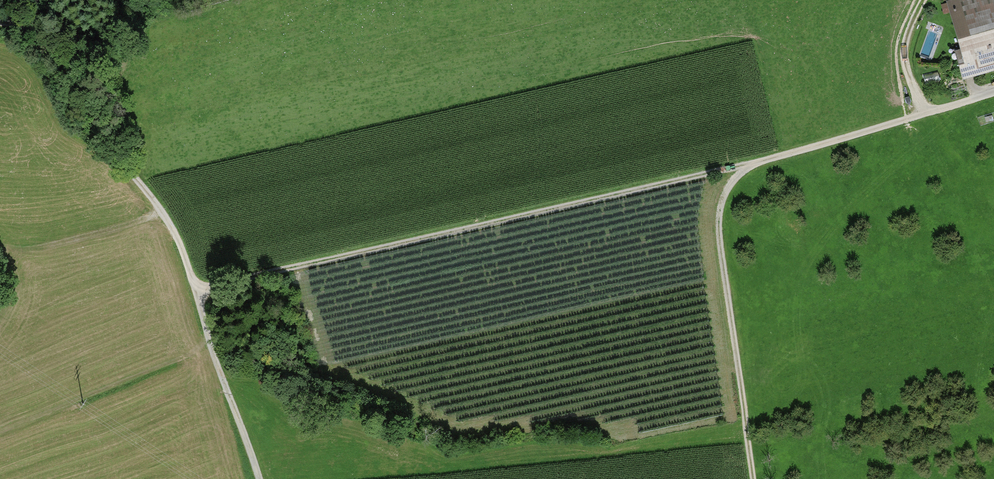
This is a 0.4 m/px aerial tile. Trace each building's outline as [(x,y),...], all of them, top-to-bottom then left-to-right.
[(993,61),(993,0),(982,0),(946,0),(967,69),(993,61)]
